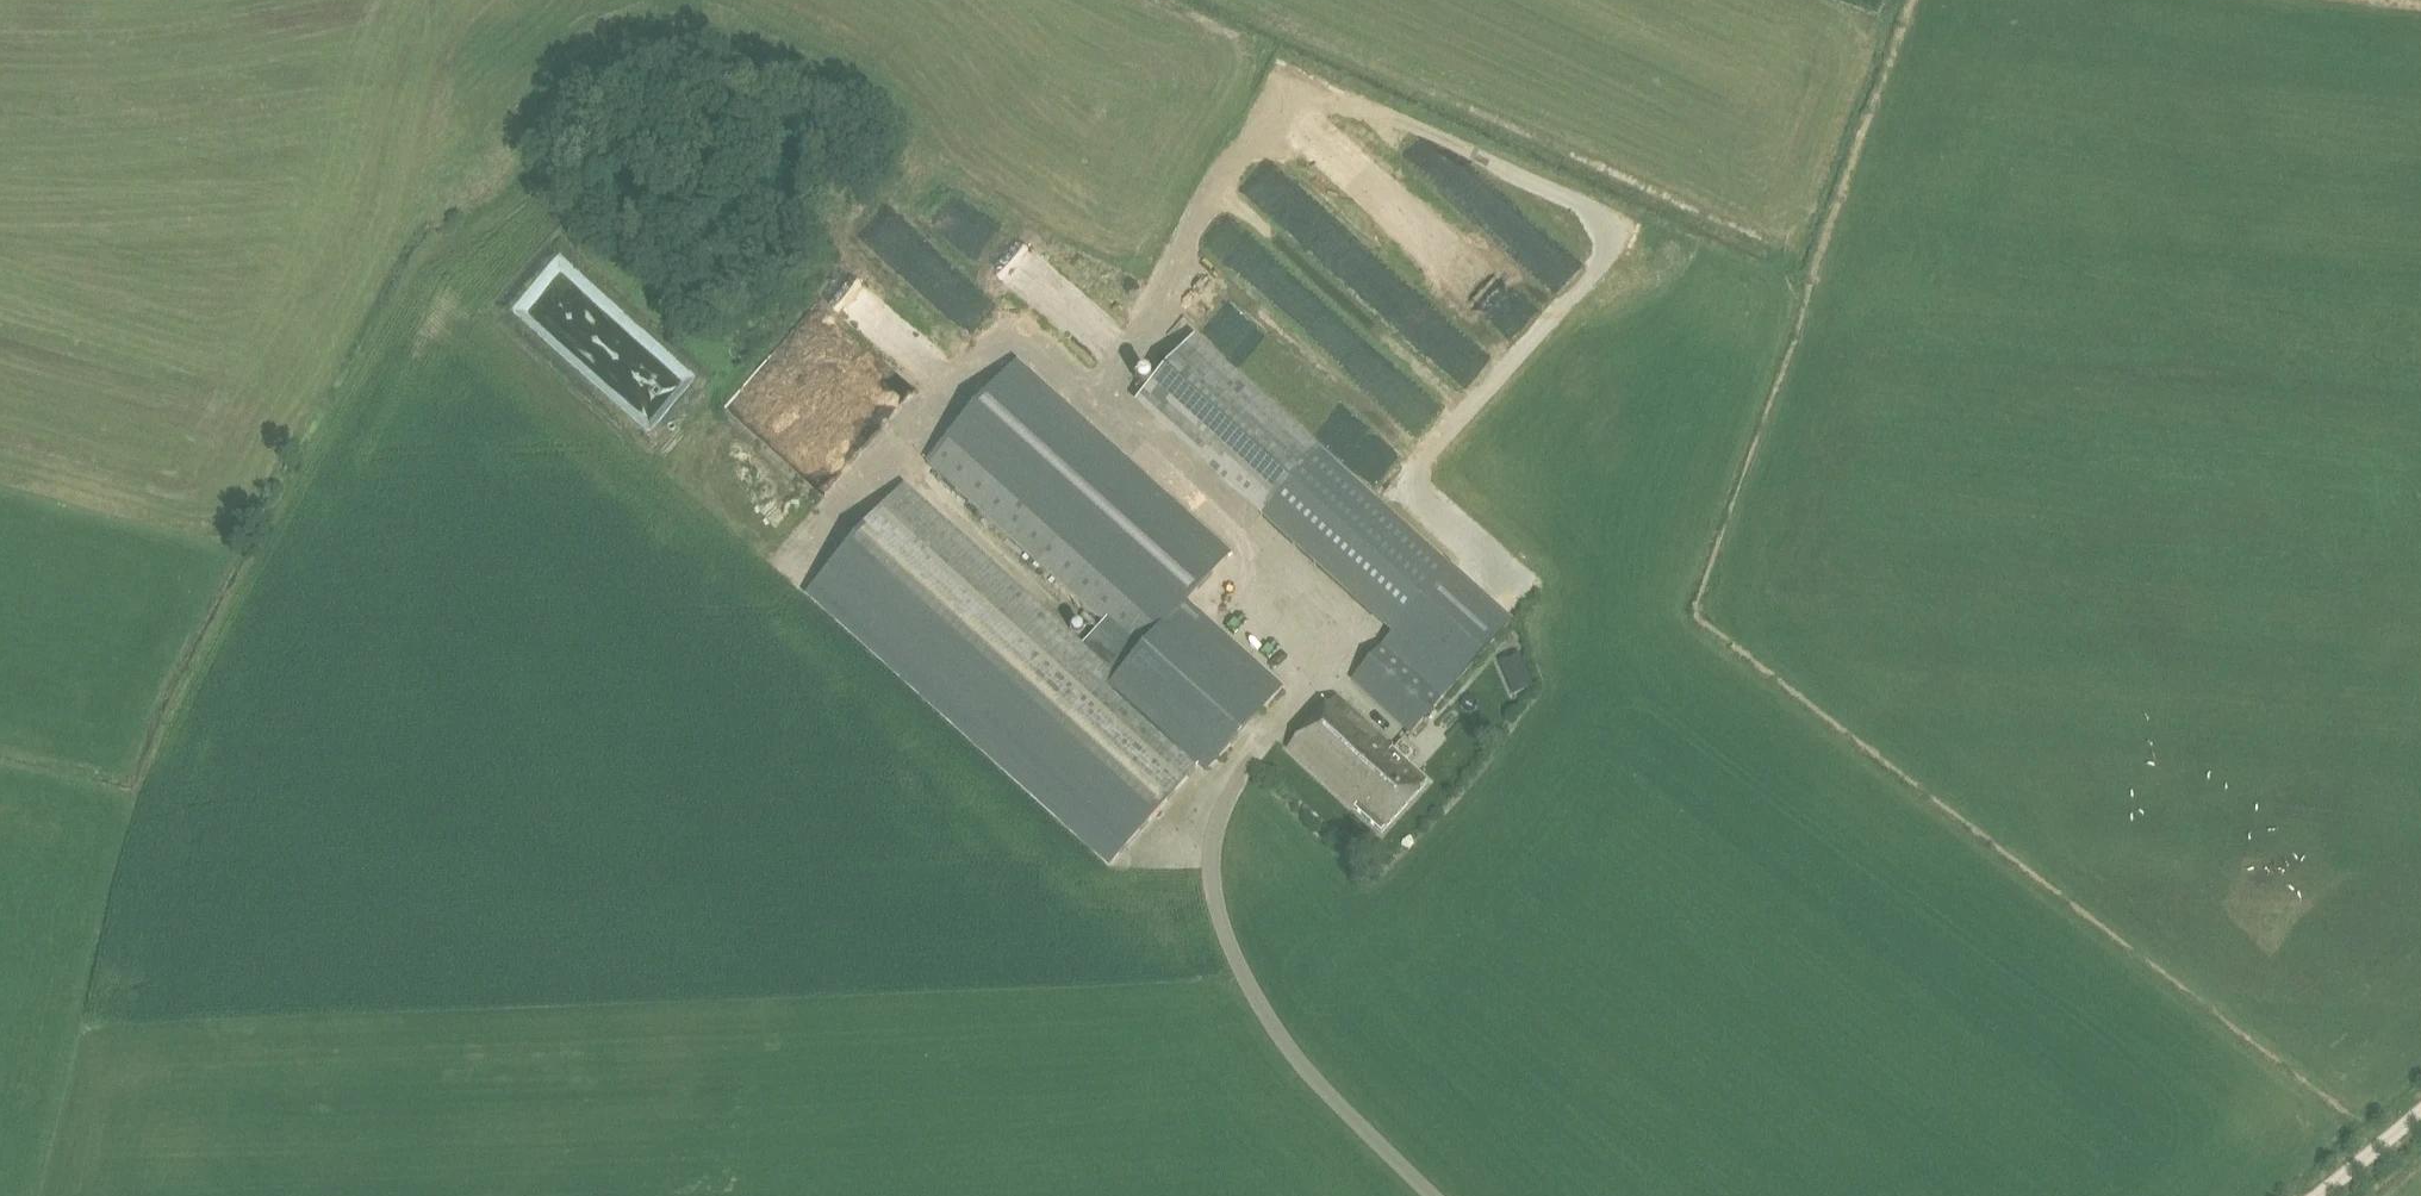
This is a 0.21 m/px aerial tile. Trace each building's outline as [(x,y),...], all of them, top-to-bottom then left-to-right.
[(984,212),(962,235),(1001,271),(1023,247),(984,212)] [(823,377),(815,385),(833,402),(847,387),(825,367),(846,344),(822,323),(796,352),(823,377)] [(1401,622),(1449,569),(1195,339),(1147,392),(1401,622)] [(656,433),(691,400),(677,386),(666,397),(630,360),(606,384),(623,401),(632,392),(621,381),(624,378),(656,411),(645,422),(656,433)] [(872,433),(843,404),(820,426),(848,455),(872,433)] [(930,461),(1105,620),(1082,644),(908,485),(810,592),(1110,865),(1208,758),(1215,765),(1285,689),(973,415),(930,461)] [(1412,734),(1448,696),(1389,641),(1353,680),(1412,734)] [(1384,834),(1431,783),(1339,698),(1292,749),(1384,834)]
